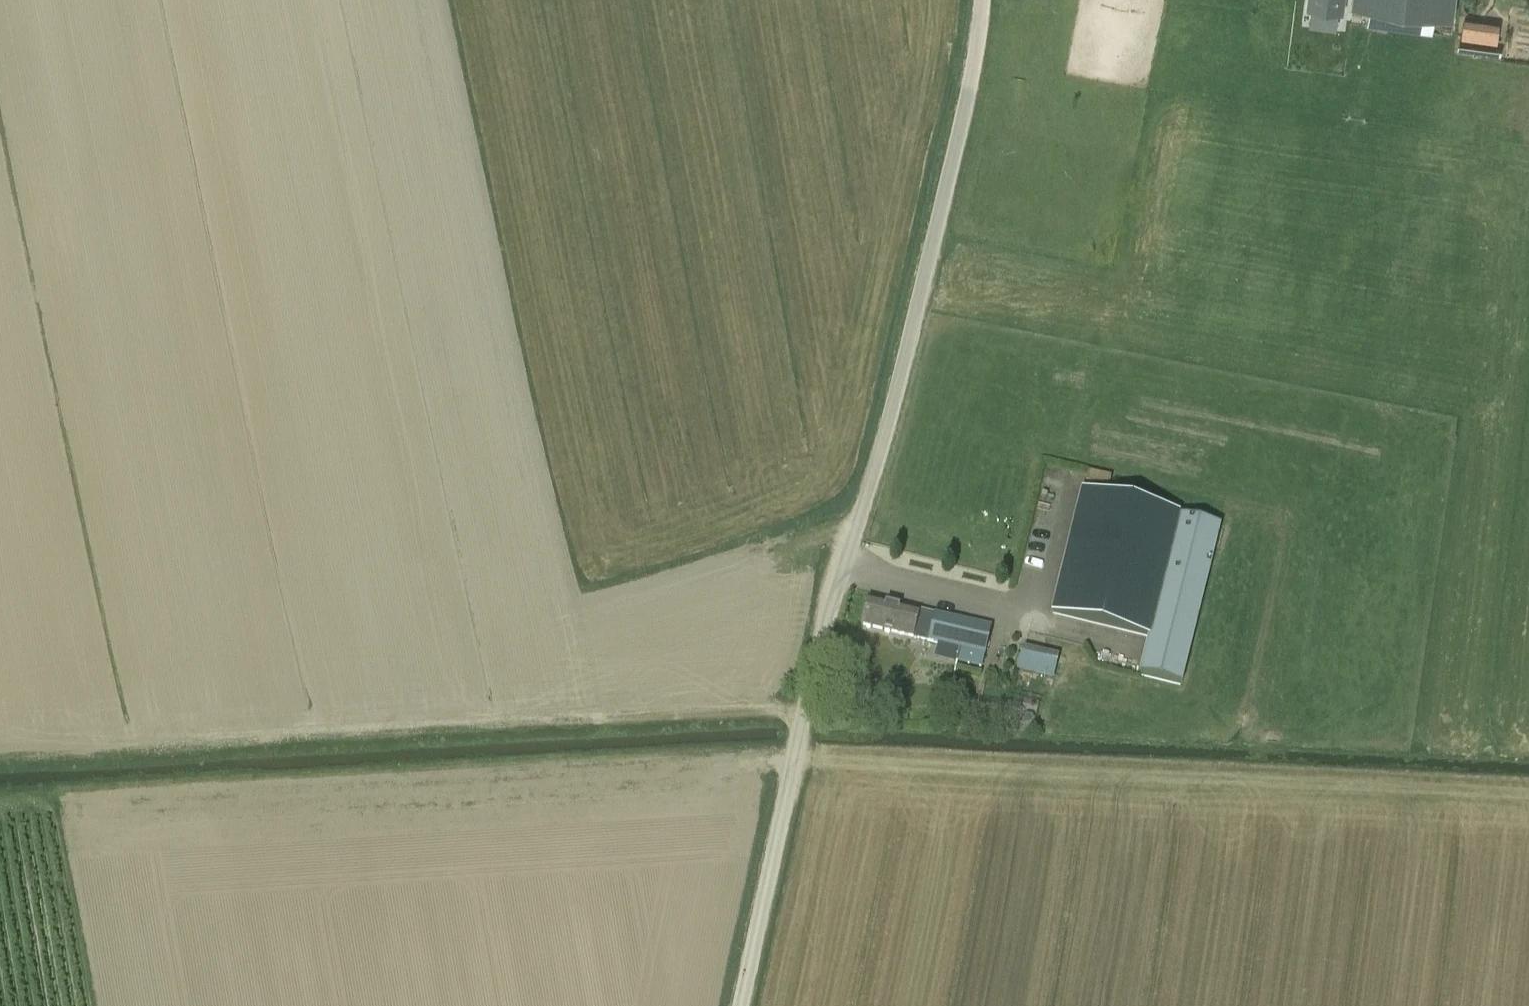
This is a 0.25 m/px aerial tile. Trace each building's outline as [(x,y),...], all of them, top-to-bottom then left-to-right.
[(1454,0),(1350,0),(1350,6),(1452,19),(1454,0)] [(1497,31),(1462,26),(1461,39),(1497,44),(1497,31)] [(1220,528),(1080,493),(1050,613),(1151,639),(1141,679),(1180,689),(1220,528)] [(862,627),(984,657),(991,628),(934,614),(869,600),(862,627)] [(1022,654),(1018,672),(1051,681),(1056,663),(1022,654)]
